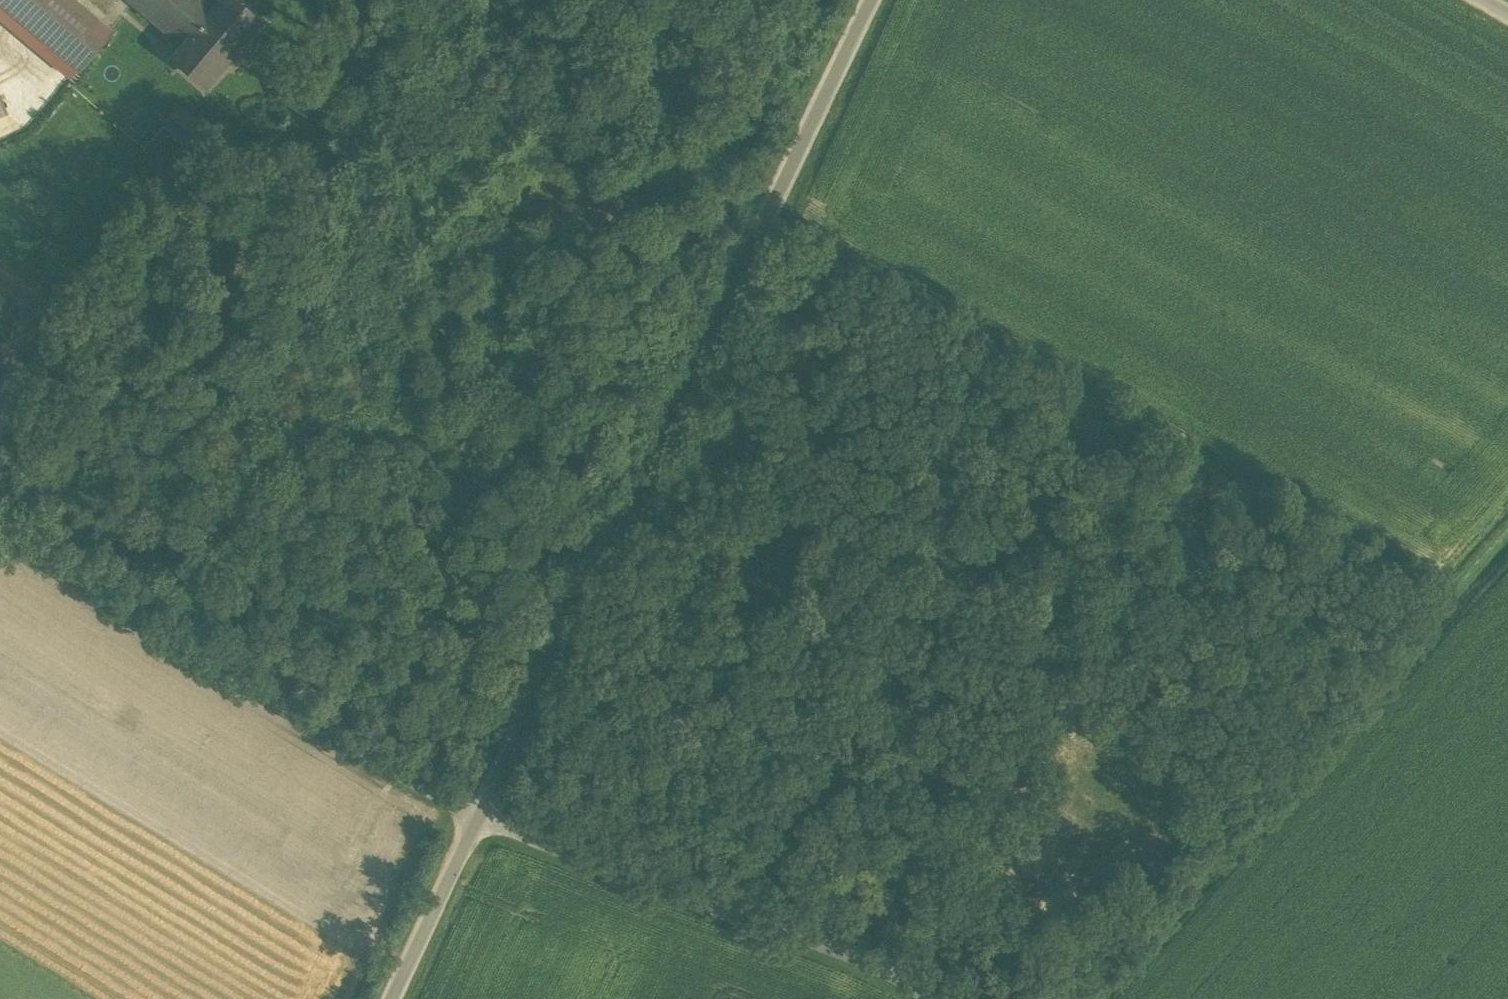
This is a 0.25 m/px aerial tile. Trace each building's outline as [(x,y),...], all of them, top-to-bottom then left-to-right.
[(79,0),(0,0),(0,6),(79,73),(115,31),(79,0)] [(220,0),(128,0),(182,45),(220,0)] [(182,45),(173,56),(206,85),(261,19),(238,0),(220,0),(182,45)] [(11,114),(0,90),(0,119),(11,114)]
